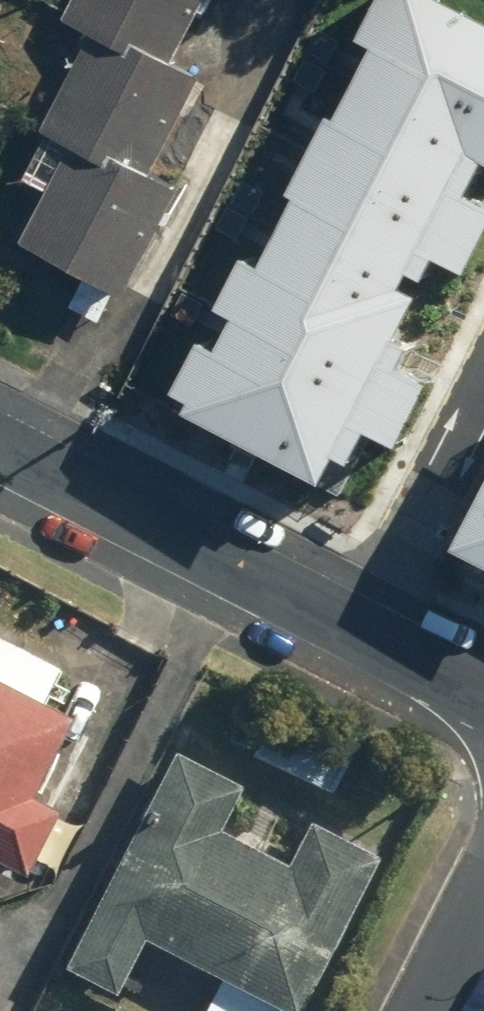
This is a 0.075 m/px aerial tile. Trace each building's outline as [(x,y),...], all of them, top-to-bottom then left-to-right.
[(134,298),(193,189),(160,171),(211,78),(180,62),(213,0),(72,0),(63,17),(93,33),(42,127),(75,145),(25,239),(134,298)] [(360,72),(483,133),(483,3),(478,0),(383,0),(369,30),(378,34),(360,72)] [(314,137),(483,220),(483,204),(469,197),(483,165),(483,133),(360,72),(338,112),(330,108),(314,137)] [(287,212),(407,270),(416,252),(432,260),(441,242),(482,262),(483,258),(483,220),(314,137),(293,181),(301,185),(287,212)] [(225,296),(241,304),(426,397),(438,374),(405,357),(419,329),(407,323),(427,283),(407,270),(287,212),(267,251),(252,243),(225,296)] [(200,387),(198,400),(332,467),(345,442),(363,451),(379,419),(408,433),(426,397),(241,304),(225,337),(209,329),(184,379),(200,387)] [(466,535),(483,545),(483,500),(466,535)] [(22,874),(58,807),(31,793),(72,718),(41,701),(59,668),(0,636),(0,862),(22,874)] [(59,967),(115,996),(143,941),(278,1010),(292,1010),(373,856),(306,821),(286,859),(223,826),(243,786),(172,749),(59,967)]
